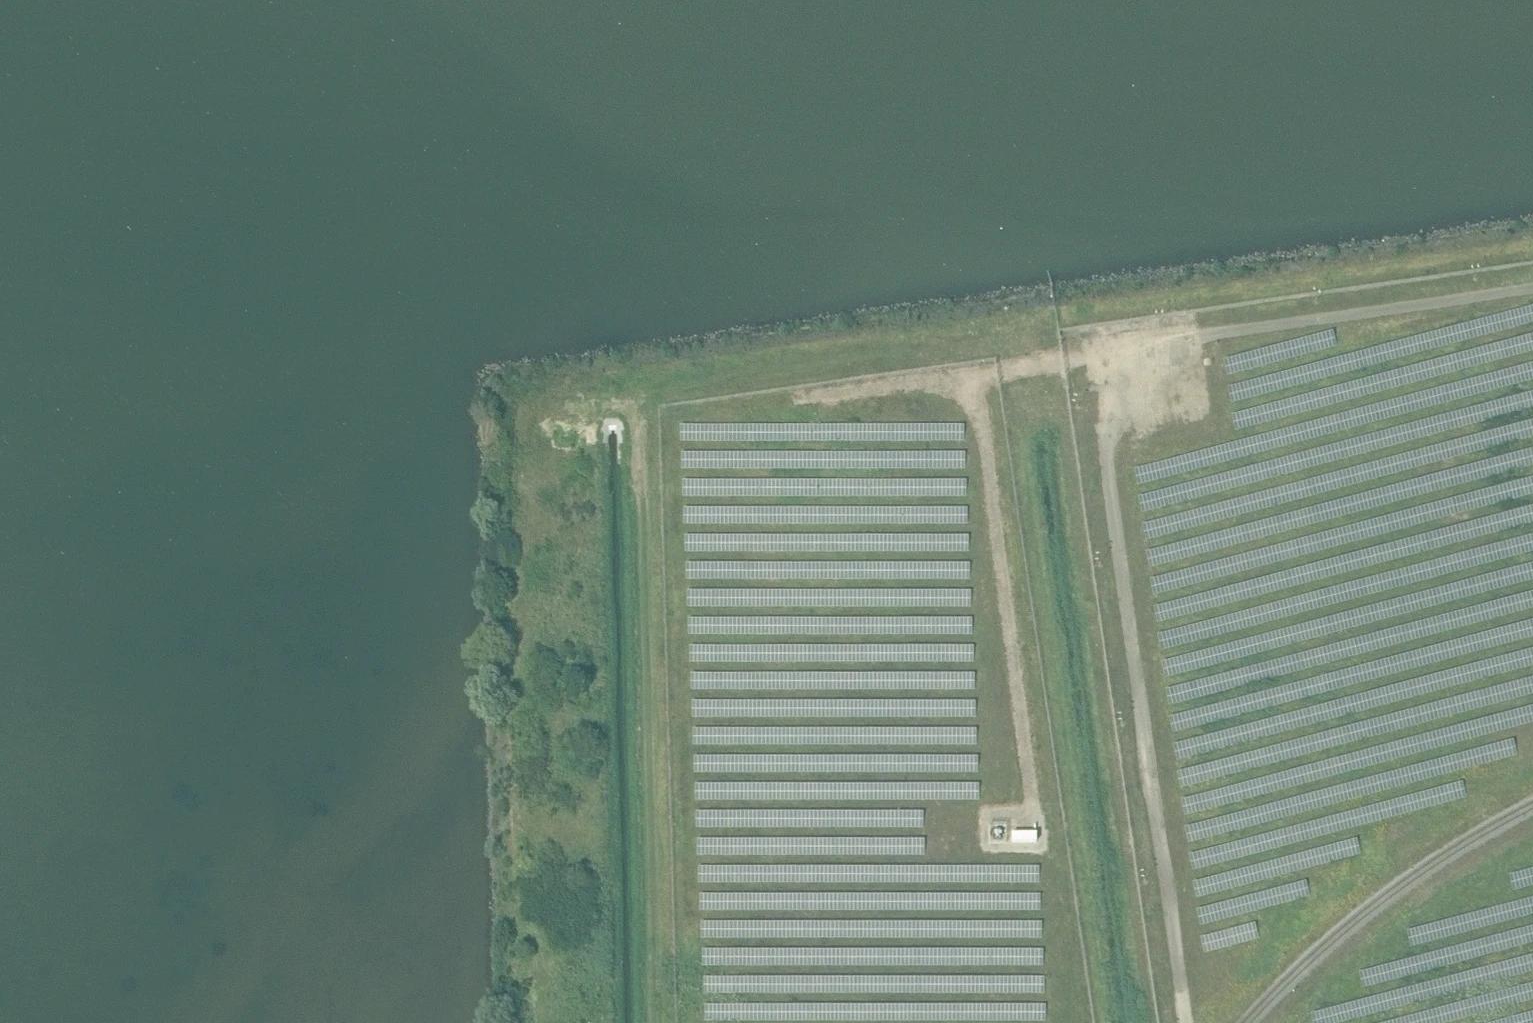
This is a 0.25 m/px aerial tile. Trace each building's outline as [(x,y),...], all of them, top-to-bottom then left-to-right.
[(1036,834),(1012,834),(1012,843),(1036,843),(1036,834)]
